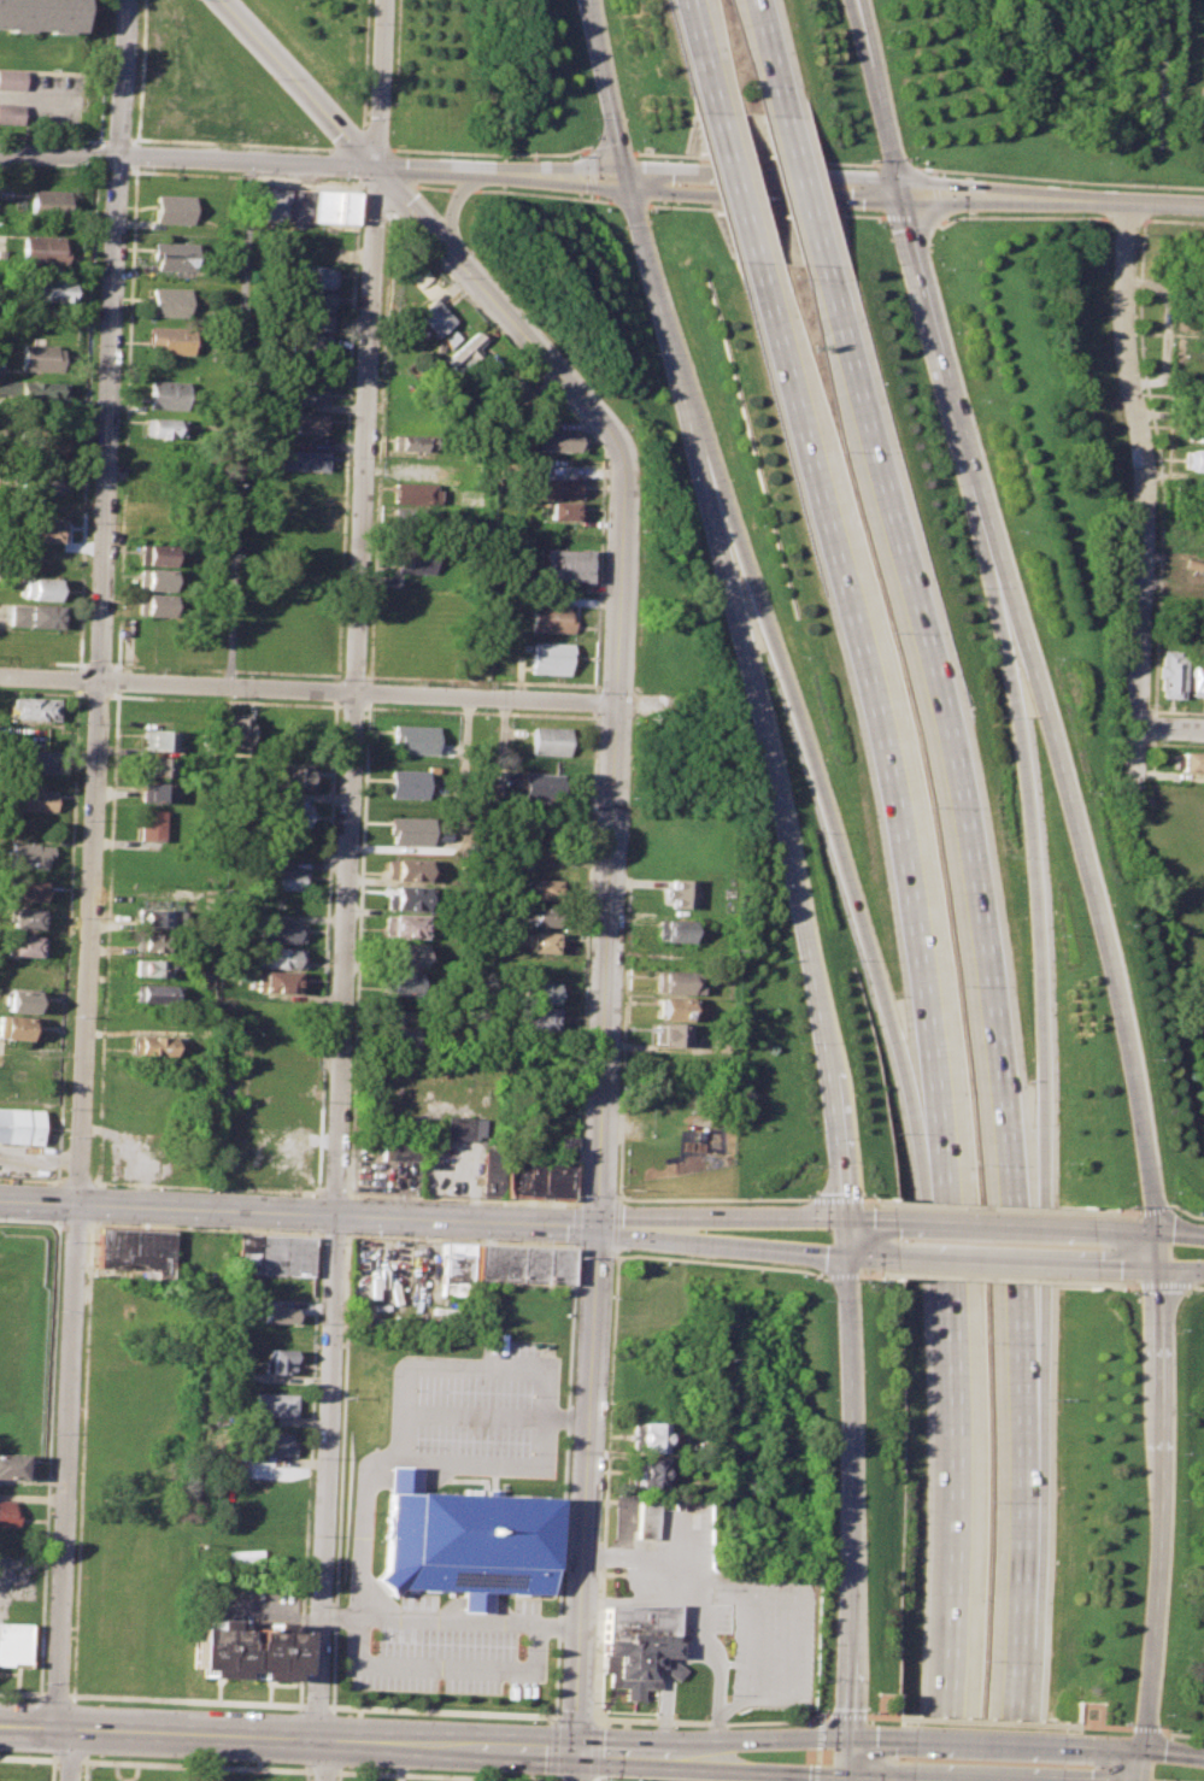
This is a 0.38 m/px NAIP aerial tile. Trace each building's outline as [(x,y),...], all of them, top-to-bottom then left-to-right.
[(72,31),(0,29),(0,0),(74,0),(72,31)] [(22,89),(23,70),(0,69),(0,89),(22,89)] [(0,104),(0,123),(21,124),(21,104),(0,104)] [(256,187),(351,190),(350,223),(256,219),(256,187)] [(30,188),(70,189),(69,218),(29,217),(30,188)] [(154,194),(189,195),(188,223),(153,222),(154,194)] [(20,234),(58,236),(58,243),(63,245),(61,265),(19,264),(20,234)] [(152,241),(194,242),(193,270),(155,269),(155,259),(151,259),(152,241)] [(404,274),(415,264),(425,276),(415,286),(404,274)] [(296,265),(334,266),(333,288),(295,286),(296,265)] [(37,280),(72,282),(72,301),(36,300),(37,280)] [(151,287),(187,289),(186,316),(149,315),(151,287)] [(294,290),(331,292),(330,311),(293,308),(294,290)] [(411,313),(428,298),(450,321),(433,336),(411,313)] [(292,312),(329,313),(328,331),(290,330),(292,312)] [(149,324),(192,327),(190,353),(160,352),(160,346),(148,346),(149,324)] [(439,337),(448,329),(456,337),(447,346),(439,337)] [(441,359),(475,329),(484,340),(475,348),(478,352),(454,374),(441,359)] [(20,342),(54,345),(53,358),(61,359),(60,371),(18,368),(20,342)] [(149,378),(187,381),(186,410),(148,407),(149,378)] [(18,380),(64,382),(63,404),(17,402),(18,380)] [(287,380),(322,381),(322,402),(286,401),(287,380)] [(1193,412),(1203,413),(1203,392),(1194,392),(1193,412)] [(290,411),(327,413),(325,433),(289,430),(290,411)] [(145,417),(184,418),(183,437),(143,436),(145,417)] [(1188,440),(1203,440),(1203,421),(1188,421),(1188,440)] [(31,427),(69,429),(67,451),(30,449),(31,427)] [(534,436),(541,436),(541,428),(585,429),(583,446),(576,446),(576,451),(534,449),(534,436)] [(392,434),(435,436),(434,452),(392,451),(392,434)] [(281,449),(325,452),(325,470),(280,468),(281,449)] [(1188,469),(1203,469),(1203,450),(1188,449),(1188,469)] [(28,466),(63,468),(61,492),(28,490),(28,466)] [(541,476),(581,478),(580,498),(534,496),(535,483),(541,483),(541,476)] [(393,481),(439,483),(437,504),(392,501),(393,481)] [(277,489),(324,490),(324,511),(277,509),(277,489)] [(547,501),(578,501),(577,518),(547,518),(547,501)] [(392,509),(437,511),(436,533),(390,530),(392,509)] [(25,518),(64,519),(63,541),(31,540),(31,533),(24,531),(25,518)] [(139,543),(172,545),(171,564),(137,563),(139,543)] [(399,547),(433,549),(431,572),(397,570),(399,547)] [(540,548),(587,551),(586,581),(539,580),(540,548)] [(139,566),(171,569),(170,590),(137,588),(139,566)] [(24,577),(60,580),(59,600),(24,598),(24,577)] [(137,593),(171,594),(171,615),(136,613),(137,593)] [(531,603),(568,604),(568,615),(572,615),(572,631),(530,630),(531,603)] [(7,604),(59,607),(58,628),(7,625),(7,604)] [(530,641),(570,642),(569,676),(529,674),(530,641)] [(1161,651),(1159,696),(1180,696),(1182,652),(1161,651)] [(1190,695),(1203,695),(1203,665),(1190,665),(1190,695)] [(11,695),(57,698),(55,719),(16,718),(17,707),(11,707),(11,695)] [(225,711),(249,712),(248,748),(225,747),(225,711)] [(392,725),(434,725),(433,754),(397,753),(398,742),(392,742),(392,725)] [(531,727),(569,728),(568,756),(530,754),(531,727)] [(143,729),(175,730),(174,752),(142,750),(143,729)] [(12,748),(53,751),(52,772),(11,770),(12,748)] [(1179,768),(1203,769),(1203,752),(1180,751),(1179,768)] [(141,756),(172,757),(171,776),(140,775),(141,756)] [(274,765),(312,766),(311,788),(274,786),(274,765)] [(390,768),(427,769),(427,798),(389,797),(390,768)] [(522,772),(560,774),(560,801),(522,800),(522,772)] [(6,782),(41,783),(40,790),(52,792),(51,810),(5,807),(6,782)] [(140,782),(171,783),(170,803),(139,800),(140,782)] [(269,799),(304,800),(304,811),(310,811),(310,819),(303,819),(303,824),(269,823),(269,799)] [(137,809),(161,810),(160,840),(136,840),(137,809)] [(388,816),(431,817),(431,845),(393,845),(393,835),(388,834),(388,816)] [(269,829),(303,831),(301,848),(268,846),(269,829)] [(7,842),(51,845),(49,858),(42,857),(42,869),(6,866),(7,842)] [(388,857),(428,859),(427,881),(387,880),(388,857)] [(268,866),(306,869),(305,892),(258,890),(259,871),(268,871),(268,866)] [(670,877),(694,878),(693,909),(669,907),(670,897),(663,897),(664,887),(670,887),(670,877)] [(8,878),(42,881),(42,901),(7,900),(8,878)] [(530,878),(558,880),(557,899),(529,898),(530,878)] [(388,892),(394,892),(394,886),(427,886),(425,911),(387,910),(388,892)] [(530,905),(563,906),(563,925),(529,924),(530,905)] [(2,907),(42,909),(41,928),(2,927),(2,907)] [(137,907),(181,910),(181,927),(136,925),(137,907)] [(384,913),(425,916),(425,937),(384,936),(384,913)] [(656,918),(689,919),(688,941),(656,940),(656,918)] [(264,921),(303,923),(301,944),(264,941),(264,921)] [(528,931),(559,933),(559,954),(528,953),(528,931)] [(136,933),(178,934),(177,953),(136,952),(136,933)] [(1,935),(41,936),(41,957),(0,954),(1,935)] [(386,942),(424,945),(423,965),(384,964),(386,942)] [(260,947),(303,948),(303,969),(259,966),(260,947)] [(134,959),(176,960),(175,977),(134,976),(134,959)] [(386,976),(401,976),(401,970),(415,971),(415,976),(423,977),(422,993),(384,991),(386,976)] [(654,970),(697,971),(695,993),(654,992),(654,970)] [(258,971),(301,972),(300,993),(257,992),(258,971)] [(527,981),(558,982),(557,1004),(527,1003),(527,981)] [(134,983),(181,986),(180,1003),(133,1001),(134,983)] [(36,1012),(0,1010),(0,989),(37,992),(36,1012)] [(653,999),(659,999),(659,994),(687,997),(686,1019),(658,1018),(658,1015),(653,1013),(653,999)] [(522,1006),(558,1007),(558,1033),(521,1031),(522,1006)] [(24,1039),(0,1037),(0,1015),(31,1018),(30,1030),(25,1029),(24,1039)] [(652,1022),(686,1023),(685,1045),(652,1044),(652,1022)] [(389,1028),(419,1029),(418,1045),(388,1044),(389,1028)] [(133,1035),(178,1038),(178,1057),(131,1054),(133,1035)] [(39,1144),(0,1142),(0,1107),(40,1109),(39,1144)] [(444,1113),(482,1116),(481,1135),(474,1135),(474,1139),(442,1138),(444,1113)] [(381,1134),(412,1136),(411,1159),(378,1158),(381,1134)] [(574,1136),(557,1136),(557,1159),(506,1157),(505,1198),(566,1200),(571,1194),(574,1136)] [(480,1147),(503,1148),(500,1197),(478,1197),(480,1147)] [(98,1227),(174,1229),(171,1279),(155,1277),(157,1257),(130,1256),(129,1269),(96,1268),(98,1227)] [(237,1233),(258,1233),(257,1275),(256,1282),(235,1281),(237,1233)] [(258,1233),(313,1235),(312,1277),(257,1275),(258,1233)] [(444,1241),(472,1242),(470,1295),(441,1293),(444,1241)] [(477,1244),(518,1245),(517,1282),(475,1280),(477,1244)] [(518,1245),(545,1246),(544,1282),(517,1282),(518,1245)] [(545,1246),(570,1247),(568,1283),(544,1282),(545,1246)] [(263,1306),(298,1307),(296,1323),(262,1322),(263,1306)] [(269,1350),(290,1350),(289,1373),(263,1371),(264,1359),(269,1359),(269,1350)] [(254,1392),(294,1394),(293,1416),(253,1415),(254,1392)] [(629,1422),(660,1423),(660,1430),(666,1430),(666,1444),(658,1444),(658,1451),(628,1450),(629,1422)] [(252,1430),(288,1433),(288,1441),(294,1441),(293,1456),(251,1453),(252,1430)] [(629,1456),(660,1457),(659,1468),(666,1468),(666,1479),(659,1479),(659,1488),(628,1487),(629,1456)] [(387,1466),(415,1468),(415,1487),(415,1492),(548,1497),(545,1592),(488,1589),(488,1609),(464,1609),(465,1586),(400,1583),(388,1595),(372,1579),(383,1569),(387,1466)] [(636,1495),(654,1495),(653,1538),(635,1536),(636,1495)] [(17,1526),(0,1525),(0,1499),(13,1500),(12,1507),(18,1507),(17,1526)] [(603,1606),(622,1605),(674,1604),(674,1656),(665,1656),(673,1662),(682,1669),(674,1680),(666,1674),(656,1667),(656,1688),(640,1688),(639,1699),(622,1699),(622,1687),(606,1686),(607,1671),(600,1671),(603,1606)] [(194,1629),(211,1629),(211,1620),(227,1620),(227,1629),(241,1630),(241,1639),(243,1642),(249,1644),(252,1639),(252,1629),(266,1630),(266,1622),(283,1623),(283,1632),(299,1633),(298,1670),(286,1670),(286,1677),(254,1676),(254,1667),(235,1667),(235,1675),(202,1674),(202,1664),(193,1664),(194,1629)] [(28,1665),(0,1664),(0,1623),(29,1623),(28,1665)]
